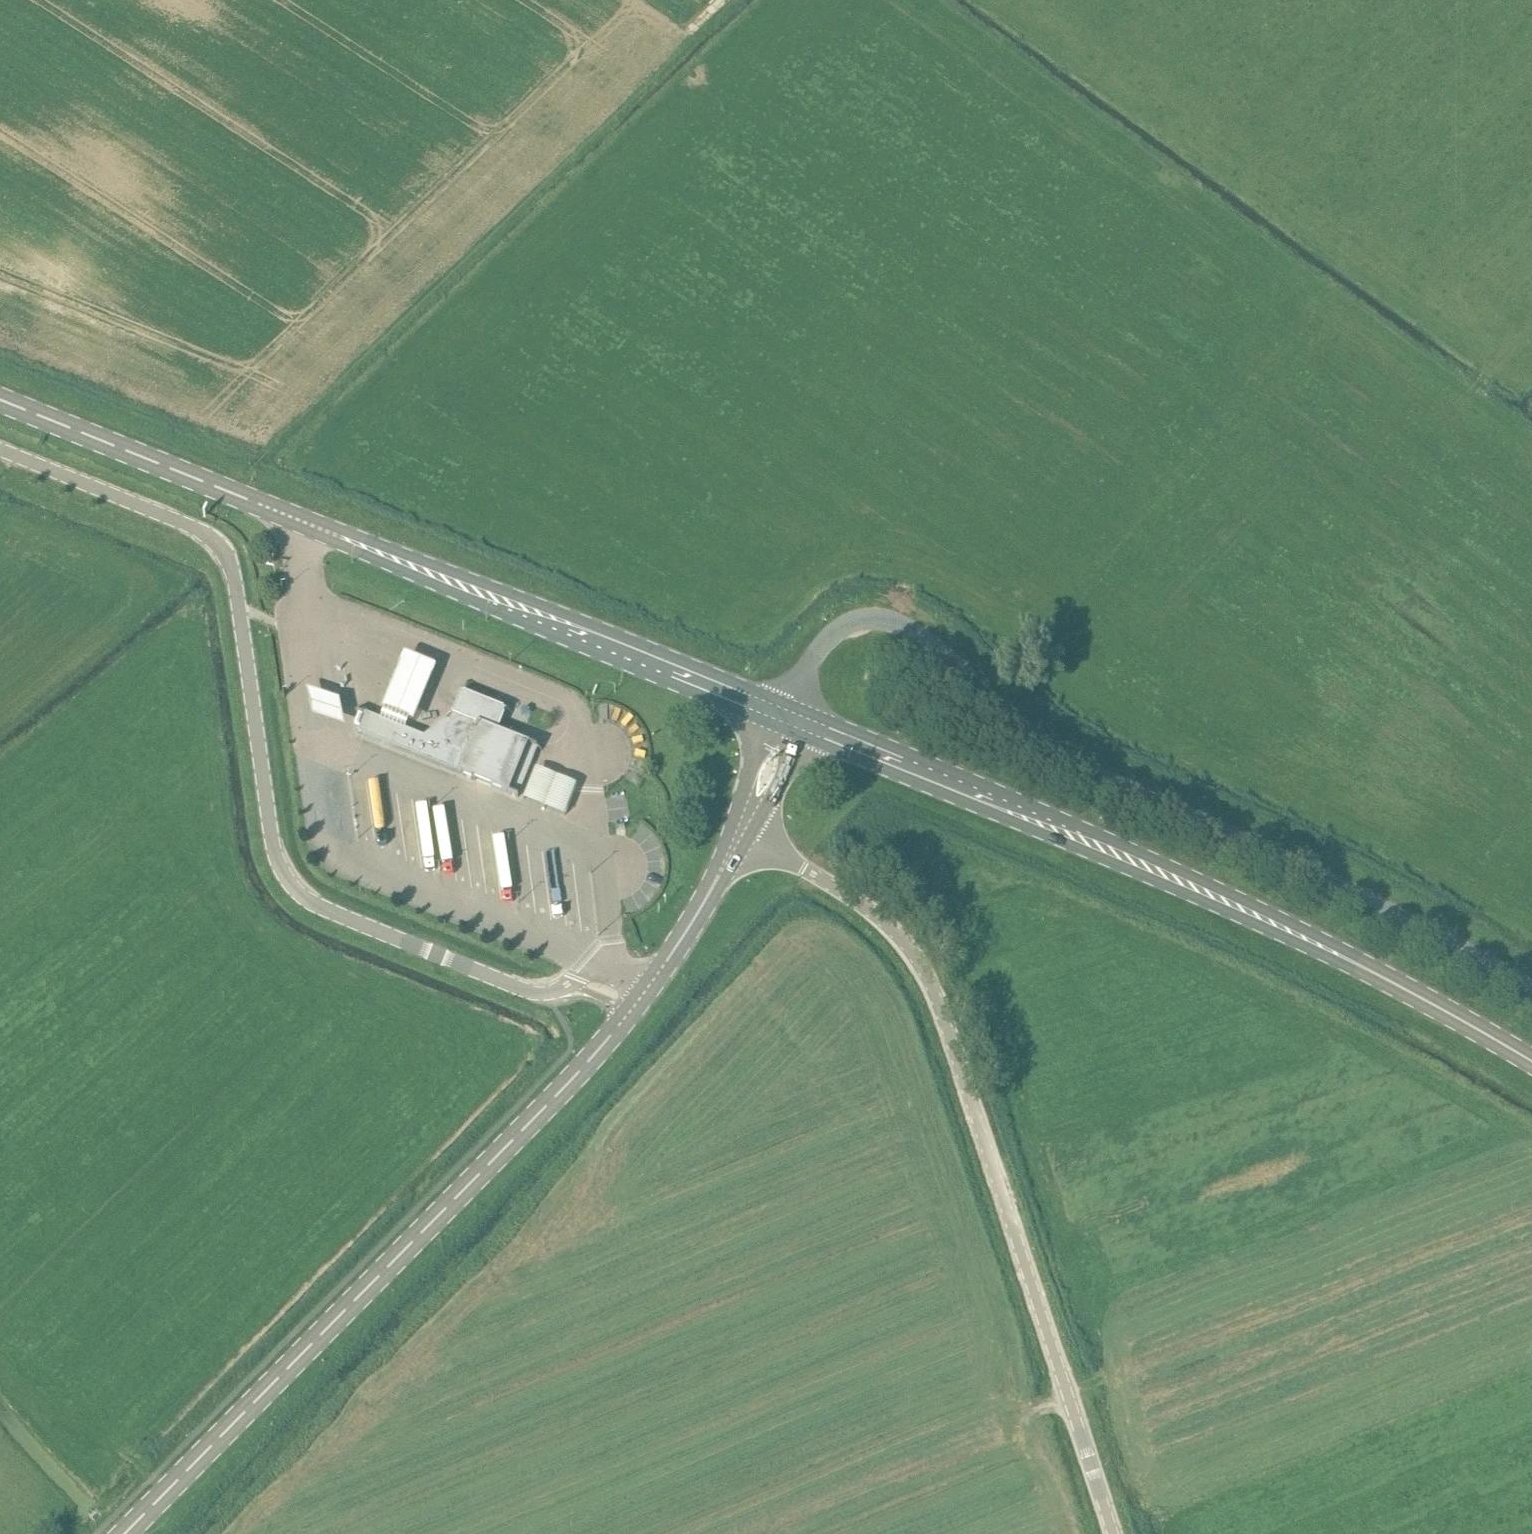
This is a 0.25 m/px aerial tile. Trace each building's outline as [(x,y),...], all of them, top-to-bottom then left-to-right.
[(404,655),(383,707),(414,720),(435,667),(404,655)] [(358,733),(518,796),(538,747),(499,731),(502,721),(506,710),(461,692),(457,703),(452,714),(424,736),(366,713),(358,733)] [(568,815),(583,784),(542,765),(528,796),(568,815)] [(609,818),(629,816),(627,792),(607,794),(609,818)] [(410,859),(425,857),(418,802),(402,805),(410,859)] [(514,835),(501,836),(503,883),(516,883),(514,835)] [(533,844),(536,900),(551,899),(549,844),(533,844)]
